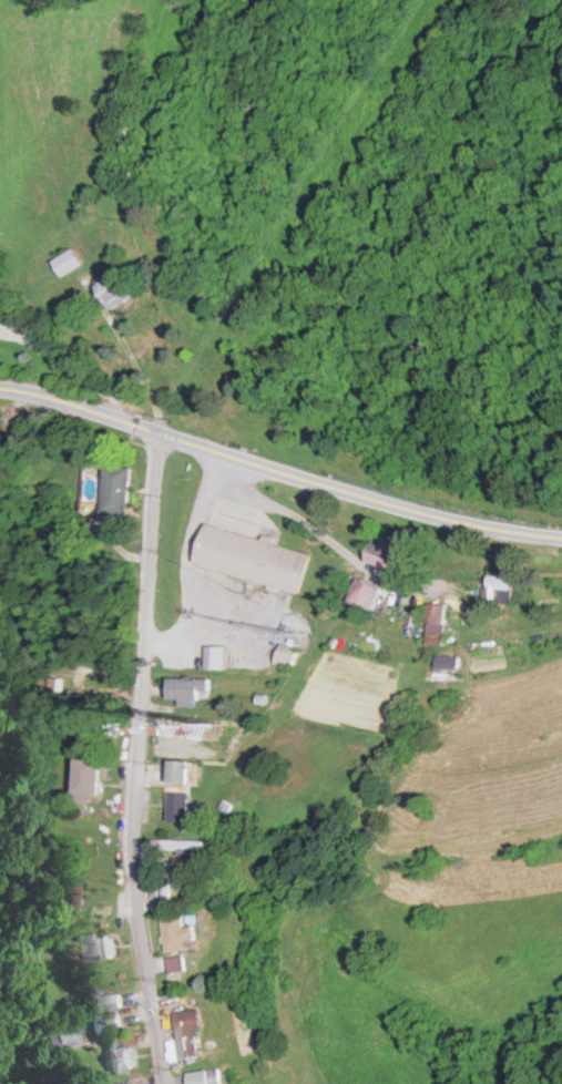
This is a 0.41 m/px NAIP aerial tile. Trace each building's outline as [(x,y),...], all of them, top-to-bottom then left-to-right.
[(77,267),(71,250),(50,258),(56,275),(77,267)] [(90,287),(109,311),(130,295),(111,270),(90,287)] [(105,514),(130,515),(133,467),(107,465),(105,514)] [(301,590),(311,549),(206,523),(195,564),(301,590)] [(363,559),(394,571),(403,547),(373,535),(363,559)] [(509,601),(510,574),(487,573),(486,600),(509,601)] [(373,610),(381,587),(356,579),(348,602),(373,610)] [(442,644),(442,603),(425,603),(425,644),(442,644)] [(226,667),(225,646),(208,646),(209,668),(226,667)] [(168,699),(210,699),(210,678),(168,678),(168,699)] [(101,794),(101,756),(78,756),(78,794),(101,794)] [(168,783),(189,784),(189,761),(168,761),(168,783)] [(167,822),(188,822),(188,792),(167,792),(167,822)] [(203,852),(203,840),(163,840),(163,852),(203,852)] [(160,905),(174,905),(174,863),(160,863),(160,905)] [(160,918),(165,953),(198,949),(195,926),(185,928),(182,914),(160,918)] [(88,956),(105,956),(105,935),(88,935),(88,956)] [(123,995),(98,995),(98,1008),(123,1008),(123,995)] [(174,1012),(178,1056),(198,1054),(196,1030),(201,1030),(200,1010),(174,1012)] [(83,1031),(122,1031),(122,1014),(83,1014),(83,1031)] [(40,1052),(75,1043),(70,1022),(35,1030),(40,1052)] [(137,1068),(134,1041),(104,1045),(107,1072),(137,1068)] [(220,1066),(186,1071),(188,1083),(223,1083),(220,1066)]
